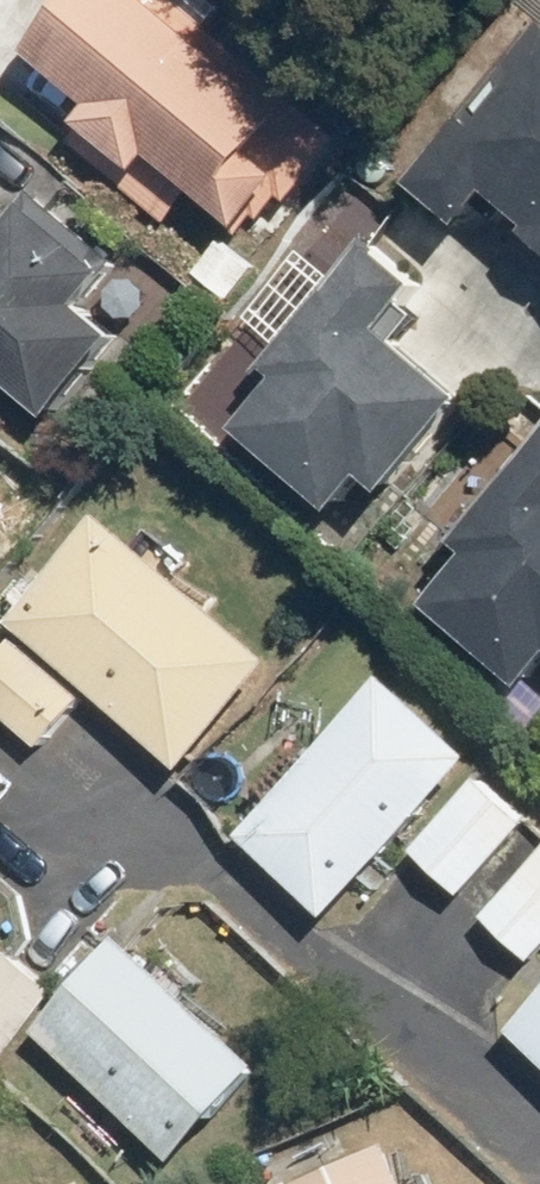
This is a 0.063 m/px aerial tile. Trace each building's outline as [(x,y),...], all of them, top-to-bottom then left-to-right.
[(117,96),(100,115),(161,170),(178,151),(266,229),(355,129),(211,0),(87,0),(53,39),(117,96)] [(517,173),(539,193),(539,37),(433,159),(487,206),(517,173)] [(58,416),(124,334),(87,304),(116,269),(37,205),(12,235),(0,226),(0,369),(58,416)] [(326,241),(237,340),(292,388),(269,414),(364,500),(395,465),(417,485),(506,386),(419,309),(457,267),(406,221),(360,272),(326,241)] [(452,592),(539,666),(539,451),(459,548),(476,563),(452,592)] [(183,765),(277,657),(105,510),(12,618),(183,765)] [(83,696),(14,638),(0,654),(0,708),(42,743),(83,696)] [(326,914),(474,757),(386,675),(239,832),(326,914)] [(464,895),(530,824),(483,782),(418,853),(464,895)] [(539,948),(539,855),(487,913),(533,955),(539,948)] [(169,1155),(258,1061),(120,931),(31,1025),(169,1155)] [(54,987),(6,949),(0,956),(0,1052),(54,987)] [(509,1031),(539,1059),(539,998),(509,1031)] [(390,1143),(292,1183),(408,1183),(390,1143)]
